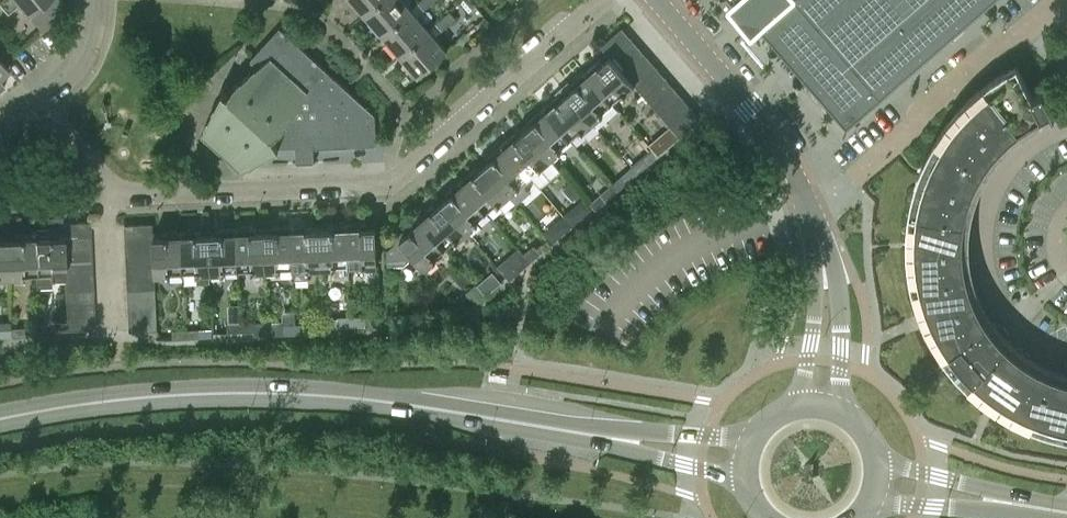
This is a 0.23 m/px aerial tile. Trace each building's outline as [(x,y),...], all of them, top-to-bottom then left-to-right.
[(8,12),(19,3),(28,13),(43,0),(0,0),(0,3),(8,12)] [(68,6),(62,0),(43,0),(28,13),(41,29),(68,6)] [(380,0),(353,0),(365,13),(380,0)] [(411,9),(404,0),(380,0),(365,13),(383,34),(411,9)] [(760,26),(846,126),(879,98),(992,0),(790,0),(760,26)] [(401,55),(430,30),(411,9),(383,34),(401,55)] [(442,28),(456,17),(450,10),(436,21),(442,28)] [(376,145),(375,115),(279,27),(250,59),(257,67),(235,85),(230,95),(223,92),(224,92),(222,91),(202,132),(242,170),(281,146),(296,145),(296,161),(295,161),(296,163),(315,162),(315,160),(314,160),(313,147),(376,145)] [(611,57),(632,39),(623,28),(602,46),(608,53),(611,57)] [(448,51),(447,50),(430,30),(401,55),(420,76),(448,51)] [(620,68),(641,49),(632,39),(611,57),(620,68)] [(629,78),(650,60),(641,49),(620,68),(629,78)] [(629,78),(620,68),(611,57),(608,53),(587,71),(612,101),(622,92),(625,94),(635,85),(629,78)] [(8,68),(0,58),(0,75),(8,68)] [(637,88),(658,70),(650,60),(629,78),(635,85),(637,88)] [(1032,97),(1016,66),(1006,71),(998,76),(989,82),(984,86),(979,89),(974,93),(967,100),(962,105),(957,110),(951,117),(947,123),(939,134),(934,142),(932,146),(927,153),(925,158),(922,164),(919,172),(916,180),(915,184),(913,191),(911,199),(910,203),(908,209),(908,213),(907,220),(906,227),(906,234),(906,241),(906,248),(906,255),(906,262),(907,268),(908,274),(909,280),(911,289),(913,295),(915,304),(919,314),(921,320),(924,326),(929,336),(930,339),(934,345),(936,348),(940,354),(944,360),(948,366),(955,374),(966,386),(975,394),(989,405),(1004,415),(1010,418),(1015,421),(1021,424),(1027,427),(1040,431),(1053,435),(1060,437),(1066,438),(1066,375),(1046,368),(1033,361),(1021,353),(1010,343),(999,332),(989,319),(982,305),(975,290),(970,274),(968,258),(967,241),(968,224),(971,208),(977,190),(986,174),(996,159),(1010,144),(1026,131),(1040,123),(1054,116),(1042,92),(1032,97)] [(646,97),(666,79),(658,70),(637,88),(646,97)] [(602,109),(612,101),(587,71),(566,89),(594,121),(605,112),(602,109)] [(654,107),(675,89),(666,79),(646,97),(654,107)] [(583,131),(594,121),(566,89),(546,107),(571,136),(581,128),(583,131)] [(663,117),(684,99),(675,89),(654,107),(663,117)] [(671,127),(692,108),(684,99),(663,117),(671,127)] [(560,146),(571,136),(546,107),(525,125),(552,158),(562,149),(560,146)] [(680,137),(701,119),(692,108),(671,127),(680,137)] [(541,167),(552,158),(525,125),(503,144),(528,173),(539,164),(541,167)] [(668,147),(662,141),(660,138),(651,146),(653,148),(659,155),(668,147)] [(517,183),(528,173),(503,144),(483,162),(510,194),(520,186),(517,183)] [(639,173),(659,155),(653,148),(633,166),(639,173)] [(498,205),(510,194),(483,162),(462,180),(487,209),(496,202),(498,205)] [(618,191),(639,173),(633,166),(612,184),(618,191)] [(477,219),(487,209),(462,180),(441,198),(468,231),(479,221),(477,219)] [(571,182),(564,189),(572,199),(580,192),(571,182)] [(597,209),(618,191),(612,184),(591,203),(597,209)] [(458,240),(468,231),(441,198),(420,216),(446,246),(456,238),(458,240)] [(572,224),(581,216),(576,210),(567,218),(572,224)] [(435,255),(446,246),(420,216),(398,235),(401,239),(389,250),(389,265),(406,264),(416,256),(426,268),(438,258),(435,255)] [(562,234),(572,224),(567,218),(556,227),(562,234)] [(63,236),(91,235),(90,222),(63,223),(63,236)] [(153,236),(153,232),(153,222),(125,224),(126,237),(153,236)] [(65,274),(64,262),(64,249),(63,236),(63,223),(48,224),(48,228),(34,229),(35,234),(37,272),(35,272),(35,287),(51,286),(51,274),(65,274)] [(361,266),(378,266),(376,223),(348,224),(349,263),(361,263),(361,266)] [(349,263),(348,224),(320,225),(322,268),(336,267),(336,278),(349,277),(349,263)] [(320,225),(293,226),(294,265),(295,279),(308,279),(307,268),(322,268),(320,225)] [(281,266),(294,265),(293,226),(265,228),(266,270),(281,269),(281,266)] [(252,271),(266,270),(265,228),(237,229),(239,268),(251,267),(252,271)] [(225,268),(239,268),(237,229),(210,230),(212,272),(225,272),(225,268)] [(196,273),(212,272),(210,230),(182,231),(183,270),(196,269),(196,273)] [(170,270),(183,270),(182,231),(153,232),(153,236),(154,250),(154,262),(155,275),(170,274),(170,270)] [(35,272),(37,272),(35,234),(7,235),(9,276),(23,275),(22,273),(35,272)] [(9,276),(7,235),(0,235),(0,276),(9,276)] [(64,249),(91,248),(91,235),(63,236),(64,249)] [(126,251),(154,250),(153,236),(126,237),(126,251)] [(531,260),(539,253),(533,247),(525,254),(531,260)] [(64,262),(92,261),(91,248),(64,249),(64,262)] [(127,264),(154,262),(154,250),(126,251),(127,264)] [(510,279),(531,260),(525,254),(514,264),(504,272),(510,279)] [(65,276),(93,275),(92,261),(64,262),(65,274),(65,276)] [(155,277),(155,275),(154,262),(127,264),(127,278),(155,277)] [(65,289),(93,288),(93,275),(65,276),(65,289)] [(128,290),(155,289),(155,277),(127,278),(128,290)] [(486,293),(494,285),(489,280),(481,287),(486,293)] [(476,302),(486,293),(481,287),(471,296),(476,302)] [(66,302),(94,301),(93,288),(65,289),(66,302)] [(129,304),(156,303),(155,289),(128,290),(129,304)] [(66,315),(94,314),(94,301),(66,302),(66,315)] [(129,317),(157,316),(156,303),(129,304),(129,317)] [(67,329),(95,327),(94,314),(66,315),(66,320),(67,329)] [(130,330),(157,329),(157,316),(129,317),(130,330)] [(338,327),(351,326),(351,317),(338,318),(338,327)] [(351,326),(363,326),(363,317),(351,317),(351,326)] [(380,317),(370,317),(370,323),(370,326),(380,326),(380,317)] [(53,329),(67,329),(66,320),(53,320),(53,329)] [(241,331),(253,330),(253,321),(241,322),(241,331)] [(228,331),(241,331),(241,322),(228,322),(228,331)] [(296,333),(309,333),(309,323),(296,324),(296,333)] [(283,334),(296,333),(296,324),(283,325),(283,334)] [(11,335),(24,335),(24,327),(11,327),(11,335)] [(173,338),(186,338),(185,328),(173,329),(173,338)] [(186,338),(198,337),(198,328),(185,328),(186,338)]
